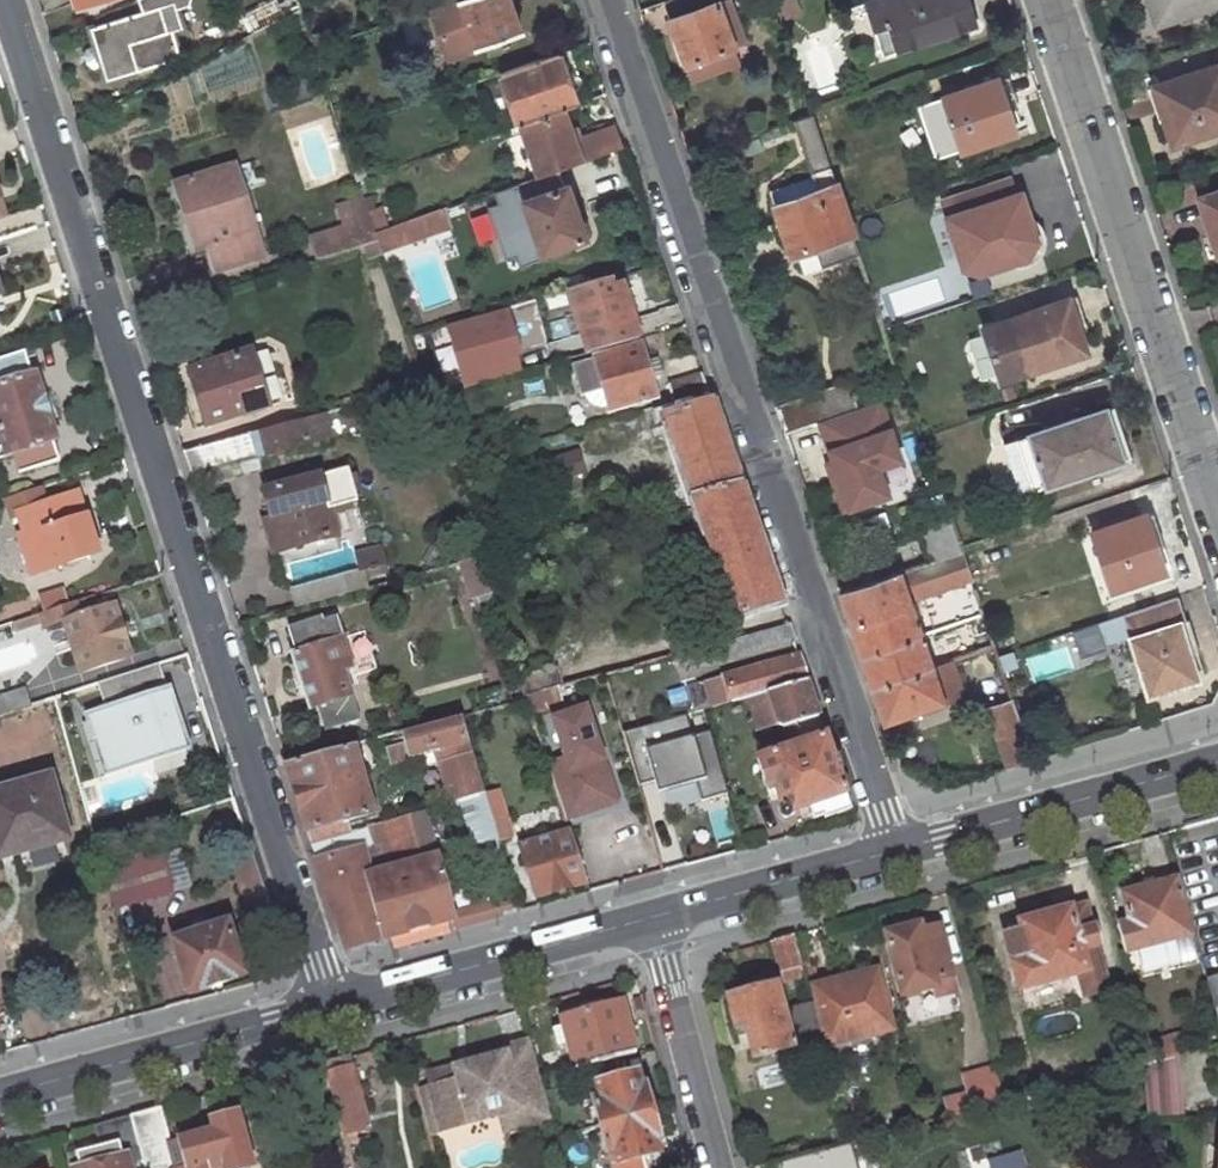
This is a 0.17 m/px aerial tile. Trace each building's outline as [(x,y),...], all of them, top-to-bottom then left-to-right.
[(172,22),(183,17),(178,0),(142,0),(143,5),(89,23),(95,41),(101,59),(105,72),(180,47),(172,22)] [(295,8),(293,0),(278,0),(277,0),(263,0),(244,10),(253,29),(295,8)] [(429,4),(447,55),(483,42),(498,37),(518,30),(508,0),(440,0),(429,4)] [(717,5),(715,0),(662,0),(682,60),(695,55),(701,72),(735,60),(729,42),(717,5)] [(794,9),(791,0),(769,0),(768,0),(773,16),(794,9)] [(895,48),(959,27),(950,1),(953,0),(863,0),(871,24),(885,19),(895,48)] [(964,0),(953,0),(950,1),(959,27),(972,23),(964,0)] [(1153,19),(1178,12),(1176,6),(1192,0),(1146,0),(1153,19)] [(741,39),(729,2),(717,5),(729,42),(741,39)] [(871,24),(881,53),(895,48),(885,19),(871,24)] [(487,53),(502,48),(498,37),(483,42),(487,53)] [(101,59),(95,41),(87,44),(85,50),(88,57),(93,61),(101,59)] [(498,69),(516,121),(559,106),(573,101),(555,49),(498,69)] [(682,60),(687,77),(701,72),(695,55),(682,60)] [(1145,91),(1156,124),(1165,121),(1173,143),(1217,129),(1217,68),(1145,91)] [(994,80),(941,97),(958,148),(1010,130),(994,80)] [(570,137),(559,106),(516,121),(533,172),(553,165),(620,143),(613,123),(570,137)] [(853,254),(806,113),(790,119),(793,130),(813,188),(769,203),(786,253),(794,251),(801,272),(853,254)] [(790,119),(775,124),(779,135),(793,130),(790,119)] [(232,160),(173,179),(194,244),(204,241),(213,265),(244,255),(237,230),(253,225),(232,160)] [(518,194),(535,246),(578,232),(560,179),(558,179),(553,165),(533,172),(514,178),(518,192),(518,194)] [(1196,198),(1204,223),(1212,220),(1217,236),(1217,190),(1196,198)] [(1009,196),(944,217),(959,268),(1011,252),(1012,251),(1013,251),(1014,250),(1015,249),(1016,248),(1016,247),(1017,246),(1017,245),(1018,244),(1019,243),(1019,242),(1019,240),(1020,240),(1020,238),(1020,237),(1020,236),(1020,235),(1020,234),(1019,233),(1019,228),(1009,196)] [(373,249),(446,224),(440,203),(366,228),(370,240),(373,249)] [(361,243),(370,240),(366,228),(363,217),(322,231),(330,253),(361,243)] [(1214,256),(1217,255),(1217,236),(1212,220),(1204,223),(1214,256)] [(373,249),(370,240),(361,243),(365,254),(374,251),(373,249)] [(634,337),(615,274),(567,287),(582,339),(586,350),(634,337)] [(1067,299),(980,328),(997,382),(1084,353),(1067,299)] [(462,382),(524,375),(517,312),(454,320),(462,382)] [(559,337),(564,355),(586,350),(582,339),(575,340),(572,334),(559,337)] [(559,337),(522,347),(527,365),(564,355),(559,337)] [(262,342),(188,366),(205,420),(279,398),(262,342)] [(636,344),(566,362),(576,393),(599,387),(604,403),(649,392),(636,344)] [(0,356),(0,435),(5,451),(12,450),(18,468),(56,456),(50,437),(55,435),(33,371),(30,372),(22,349),(0,356)] [(697,371),(663,381),(669,401),(704,392),(697,371)] [(708,400),(659,415),(727,617),(775,602),(708,400)] [(888,401),(816,423),(845,517),(898,501),(889,471),(907,465),(888,401)] [(1100,408),(1024,433),(1041,486),(1117,460),(1100,408)] [(265,449),(328,431),(322,410),(258,428),(265,449)] [(200,464),(256,448),(250,430),(194,446),(200,464)] [(1011,437),(1028,489),(1041,486),(1024,433),(1011,437)] [(275,507),(287,545),(337,531),(329,505),(354,497),(344,464),(260,487),(267,509),(275,507)] [(20,514),(25,530),(18,532),(30,570),(88,552),(84,540),(92,537),(77,490),(45,501),(39,483),(6,493),(13,516),(20,514)] [(287,545),(275,507),(267,509),(256,512),(267,550),(287,545)] [(1138,516),(1087,532),(1105,588),(1156,572),(1138,516)] [(952,550),(941,517),(924,522),(915,532),(926,563),(954,554),(952,550)] [(693,531),(673,537),(677,548),(697,541),(693,531)] [(378,548),(358,553),(361,565),(381,559),(378,548)] [(457,559),(469,596),(485,591),(473,554),(457,559)] [(361,565),(290,586),(297,604),(368,584),(366,576),(385,571),(381,559),(361,565)] [(910,597),(900,572),(899,569),(890,572),(900,601),(910,597)] [(846,626),(902,607),(900,601),(890,572),(861,582),(834,592),(846,626)] [(42,609),(66,602),(62,588),(38,596),(42,609)] [(64,624),(79,669),(130,652),(114,603),(97,608),(92,593),(66,602),(42,609),(38,611),(43,625),(45,627),(48,628),(53,628),(64,624)] [(1126,641),(1144,698),(1199,680),(1186,641),(1188,635),(1174,595),(1117,614),(1118,617),(1123,622),(1128,640),(1126,641)] [(902,607),(846,626),(856,656),(912,636),(902,607)] [(319,612),(285,622),(293,646),(289,647),(307,704),(313,702),(321,724),(356,714),(340,666),(351,663),(334,612),(320,616),(319,612)] [(717,656),(787,638),(782,623),(712,641),(712,642),(717,656)] [(912,636),(856,656),(867,688),(923,668),(912,636)] [(689,646),(671,651),(674,661),(692,656),(690,648),(689,646)] [(792,654),(699,679),(707,707),(714,705),(741,698),(802,682),(792,654)] [(878,721),(954,695),(943,661),(927,667),(923,668),(867,688),(878,721)] [(105,769),(183,745),(157,662),(99,681),(105,702),(86,709),(105,769)] [(778,726),(813,714),(802,682),(741,698),(750,728),(767,723),(778,726)] [(0,691),(0,714),(30,704),(23,684),(0,691)] [(714,705),(724,736),(750,728),(741,698),(714,705)] [(977,710),(997,772),(1024,763),(1004,702),(977,710)] [(599,707),(545,720),(570,820),(623,807),(599,707)] [(411,747),(464,731),(459,713),(458,712),(405,726),(411,747)] [(806,813),(816,810),(818,815),(845,807),(813,714),(778,726),(784,748),(753,758),(762,788),(767,786),(776,813),(803,804),(806,813)] [(699,778),(705,801),(725,795),(704,715),(629,734),(644,793),(699,778)] [(351,741),(282,760),(302,826),(371,807),(351,741)] [(439,760),(451,798),(452,801),(463,798),(480,793),(482,792),(470,751),(439,760)] [(67,835),(49,772),(42,773),(40,768),(20,773),(22,779),(0,785),(0,854),(67,835)] [(491,830),(493,840),(507,836),(493,788),(482,792),(480,793),(491,830)] [(491,830),(480,793),(463,798),(475,835),(491,830)] [(348,828),(375,820),(371,807),(302,826),(307,839),(348,828)] [(367,942),(448,917),(452,928),(515,911),(510,894),(448,912),(419,807),(377,820),(382,838),(397,833),(404,858),(370,868),(359,835),(351,838),(353,846),(313,858),(313,859),(342,950),(367,942)] [(313,858),(353,846),(351,838),(350,834),(348,828),(307,839),(313,859),(313,858)] [(564,831),(516,844),(532,894),(580,880),(564,831)] [(158,844),(104,860),(116,903),(171,887),(158,844)] [(1176,883),(1123,897),(1130,922),(1115,927),(1122,956),(1124,955),(1189,938),(1176,883)] [(1021,992),(1090,974),(1105,971),(1100,951),(1095,930),(1089,908),(1074,912),(1022,924),(1026,941),(1019,942),(1009,945),(1012,954),(1021,992)] [(225,916),(169,934),(185,989),(242,970),(225,916)] [(954,995),(938,932),(920,935),(918,929),(887,938),(902,998),(931,991),(933,1001),(954,995)] [(771,941),(778,971),(800,966),(791,936),(771,941)] [(800,966),(778,971),(781,984),(803,978),(800,966)] [(857,984),(877,980),(874,970),(855,976),(857,984)] [(827,1046),(889,1030),(877,980),(857,984),(855,976),(812,987),(827,1046)] [(1202,984),(1217,1046),(1217,981),(1202,984)] [(773,985),(724,998),(732,1026),(741,1024),(744,1035),(750,1058),(819,1040),(809,1004),(780,1012),(773,985)] [(615,1003),(558,1017),(572,1073),(592,1068),(624,1058),(631,1057),(615,1003)] [(741,1024),(732,1026),(734,1038),(744,1035),(741,1024)] [(543,1118),(522,1039),(497,1046),(498,1051),(421,1072),(425,1086),(414,1089),(426,1131),(495,1112),(514,1107),(519,1124),(543,1118)] [(348,1135),(365,1131),(345,1051),(320,1057),(343,1141),(349,1141),(348,1135)] [(588,1088),(608,1166),(614,1165),(615,1165),(616,1165),(616,1166),(616,1167),(615,1167),(614,1167),(644,1167),(642,1157),(653,1154),(648,1138),(654,1136),(641,1084),(635,1086),(632,1072),(628,1073),(624,1058),(592,1068),(596,1081),(593,1082),(593,1086),(588,1088)] [(963,1078),(967,1096),(970,1112),(1003,1103),(995,1069),(963,1078)] [(967,1096),(943,1104),(947,1117),(970,1112),(967,1096)] [(157,1102),(126,1111),(135,1145),(140,1167),(174,1167),(157,1102)] [(514,1107),(495,1112),(500,1130),(519,1124),(514,1107)] [(67,1167),(127,1167),(122,1148),(135,1145),(126,1111),(105,1117),(115,1152),(67,1166),(67,1167)] [(179,1136),(185,1162),(205,1158),(208,1167),(220,1163),(221,1167),(224,1167),(245,1162),(233,1112),(209,1118),(211,1128),(179,1136)] [(831,1148),(757,1167),(837,1167),(831,1148)]
